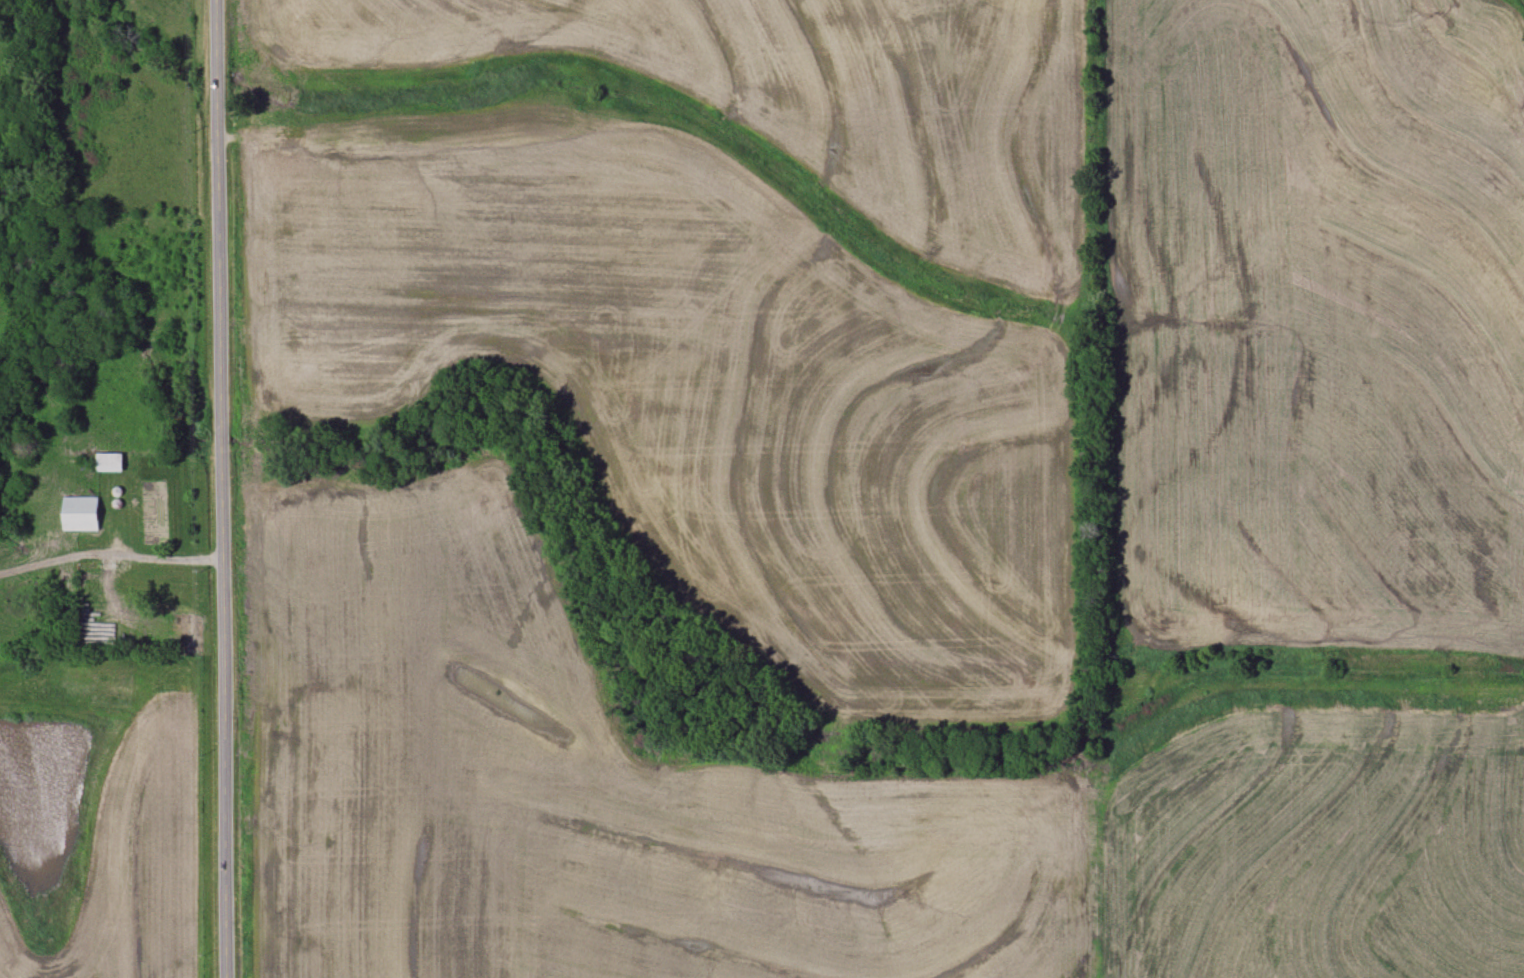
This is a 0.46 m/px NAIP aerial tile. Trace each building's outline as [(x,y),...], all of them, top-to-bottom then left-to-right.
[(97,472),(122,472),(122,455),(97,455),(97,472)] [(98,498),(63,498),(63,531),(98,531),(98,498)]
